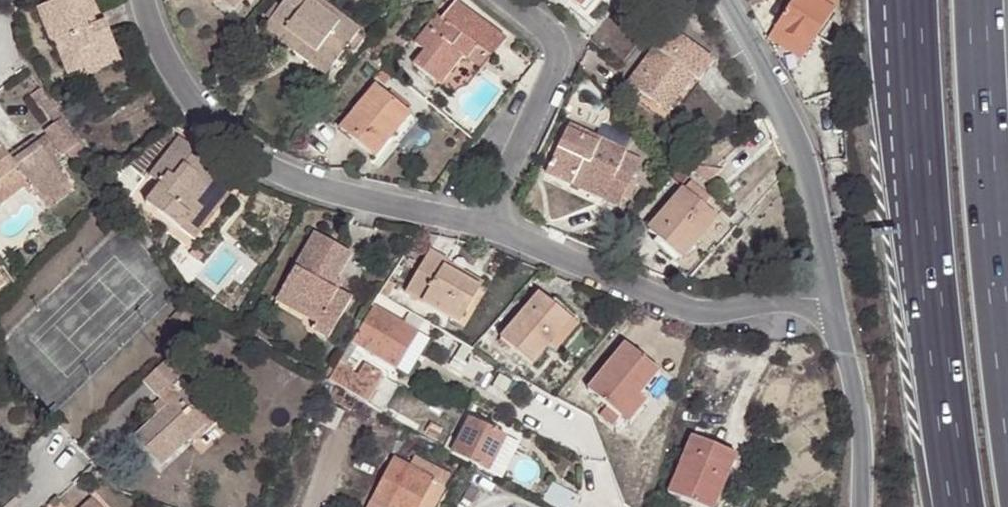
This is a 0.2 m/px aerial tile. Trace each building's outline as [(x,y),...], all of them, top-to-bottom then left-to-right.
[(48,4),(55,23),(47,26),(54,42),(61,60),(77,53),(84,70),(117,56),(98,6),(90,9),(87,0),(46,0),(48,4)] [(233,9),(240,0),(220,0),(233,9)] [(313,0),(284,0),(264,26),(279,38),(277,41),(293,52),(301,42),(333,67),(346,49),(351,53),(360,40),(356,36),(359,32),(326,6),(323,11),(312,2),(313,0)] [(318,0),(313,0),(312,2),(323,11),(326,6),(318,0)] [(776,25),(809,48),(833,11),(816,0),(793,0),(776,25)] [(833,11),(834,0),(816,0),(833,11)] [(414,65),(433,81),(443,69),(449,73),(461,57),(467,61),(476,50),(490,60),(505,41),(454,2),(440,18),(437,16),(414,44),(423,52),(414,65)] [(55,23),(48,4),(36,10),(50,44),(54,42),(47,26),(55,23)] [(809,48),(776,25),(768,37),(802,59),(809,48)] [(712,61),(667,27),(625,82),(670,115),(712,61)] [(301,42),(293,52),(325,77),(333,67),(301,42)] [(481,72),(490,60),(476,50),(467,61),(481,72)] [(120,63),(117,56),(84,70),(86,77),(120,63)] [(458,61),(442,88),(456,96),(472,70),(458,61)] [(393,75),(385,68),(376,79),(384,86),(393,75)] [(443,69),(433,81),(440,86),(449,73),(443,69)] [(390,139),(410,115),(375,87),(339,129),(374,158),(390,139)] [(585,113),(571,107),(567,115),(581,121),(585,113)] [(416,121),(410,115),(390,139),(396,145),(416,121)] [(23,172),(34,188),(46,204),(72,186),(62,171),(66,168),(60,160),(63,158),(66,162),(71,158),(77,167),(89,158),(60,123),(43,135),(47,141),(38,147),(34,141),(7,160),(0,149),(0,188),(23,172)] [(545,173),(571,185),(575,176),(604,190),(601,199),(618,207),(636,165),(621,158),(623,150),(568,124),(545,173)] [(189,217),(193,221),(216,192),(214,189),(222,179),(194,155),(196,152),(179,138),(148,176),(158,185),(144,204),(178,230),(189,217)] [(685,178),(673,167),(666,177),(677,186),(685,178)] [(3,210),(34,188),(23,172),(0,188),(0,206),(3,210)] [(575,176),(571,185),(601,199),(604,190),(575,176)] [(216,192),(193,221),(202,228),(234,188),(222,179),(214,189),(216,192)] [(690,181),(647,230),(680,259),(714,218),(703,207),(710,199),(690,181)] [(46,204),(52,214),(79,195),(72,186),(46,204)] [(306,309),(301,319),(315,327),(312,332),(326,342),(349,303),(335,294),(328,290),(333,283),(349,256),(314,235),(279,293),(306,309)] [(443,268),(447,261),(430,251),(405,292),(458,324),(478,290),(443,268)] [(482,283),(447,261),(443,268),(478,290),(482,283)] [(328,290),(335,294),(339,286),(333,283),(328,290)] [(547,344),(569,317),(539,292),(501,339),(531,363),(547,344)] [(274,301),(301,319),(306,309),(279,293),(274,301)] [(385,298),(380,295),(375,303),(380,306),(385,298)] [(353,343),(352,342),(345,354),(350,357),(357,346),(364,350),(381,361),(404,325),(375,307),(353,343)] [(411,315),(404,325),(419,333),(424,324),(411,315)] [(577,324),(569,317),(547,344),(555,351),(577,324)] [(419,333),(404,325),(381,361),(397,370),(419,333)] [(440,337),(426,354),(445,368),(458,349),(440,337)] [(611,426),(619,417),(636,395),(656,371),(625,343),(587,390),(605,405),(598,415),(611,426)] [(357,346),(350,357),(357,361),(364,350),(357,346)] [(345,354),(330,381),(368,404),(376,389),(374,388),(382,376),(366,365),(358,378),(352,374),(354,369),(346,363),(350,357),(345,354)] [(138,399),(162,378),(148,361),(124,382),(138,399)] [(497,373),(490,383),(501,390),(508,379),(497,373)] [(191,434),(213,413),(182,379),(121,435),(148,465),(187,430),(191,434)] [(357,400),(335,389),(329,400),(351,412),(357,400)] [(636,395),(619,417),(625,423),(643,401),(636,395)] [(469,419),(452,453),(486,471),(504,437),(469,419)] [(692,436),(667,494),(702,506),(713,506),(735,453),(692,436)] [(486,471),(499,479),(517,443),(504,437),(486,471)] [(394,459),(368,506),(435,506),(451,476),(414,456),(409,467),(394,459)] [(579,497),(552,483),(542,501),(553,506),(574,506),(579,497)] [(86,493),(72,506),(99,506),(86,493)]
